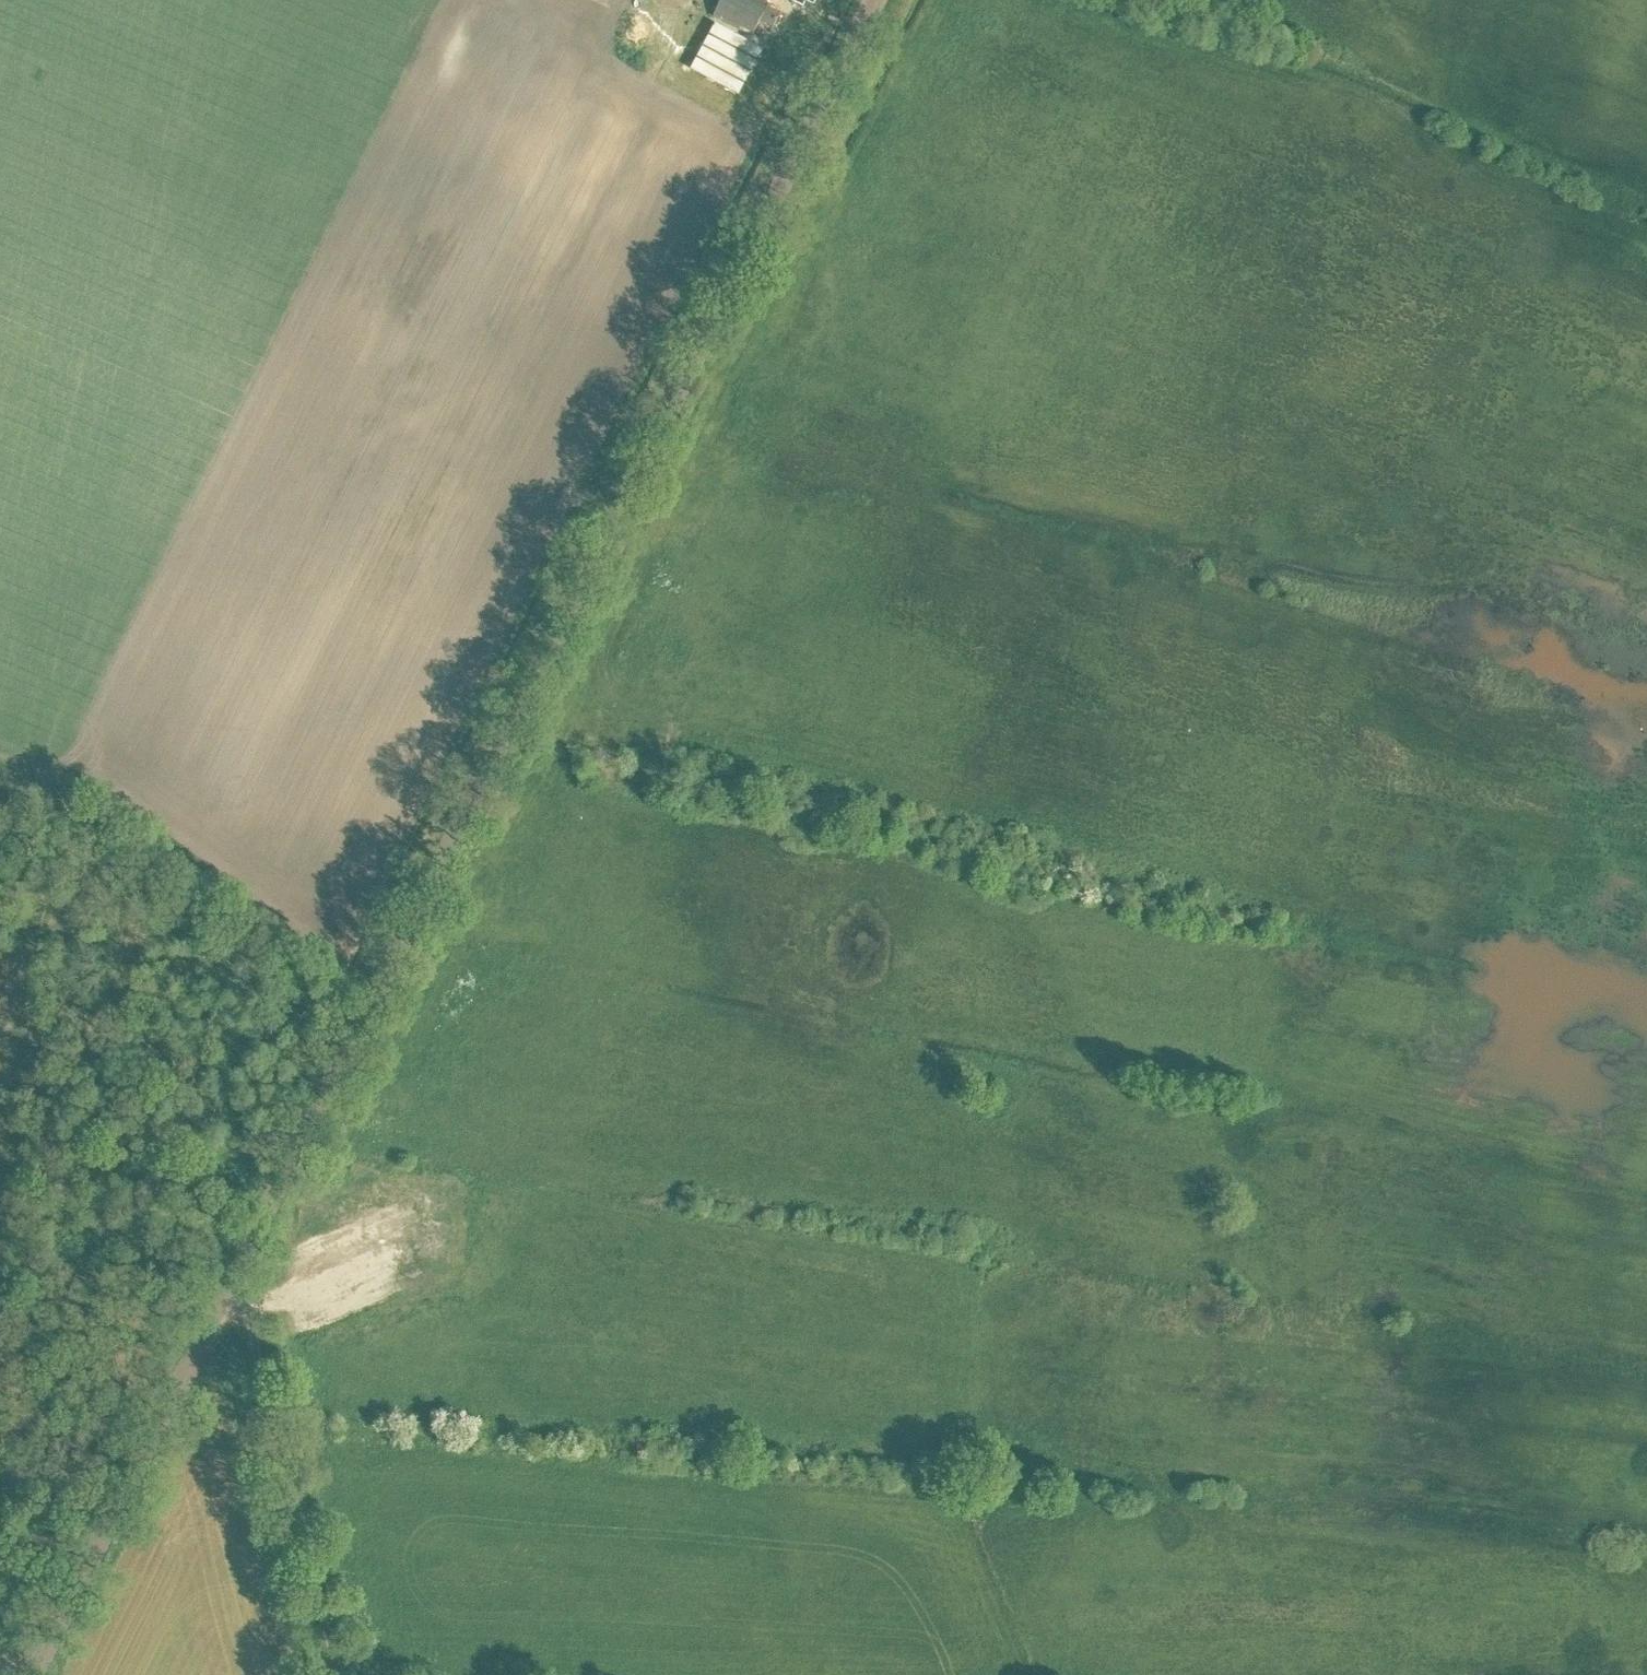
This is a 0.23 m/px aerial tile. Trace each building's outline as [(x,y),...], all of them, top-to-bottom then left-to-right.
[(769,3),(763,0),(722,0),(714,17),(753,36),(760,22),(772,29),(780,13),(768,7),(769,3)]
